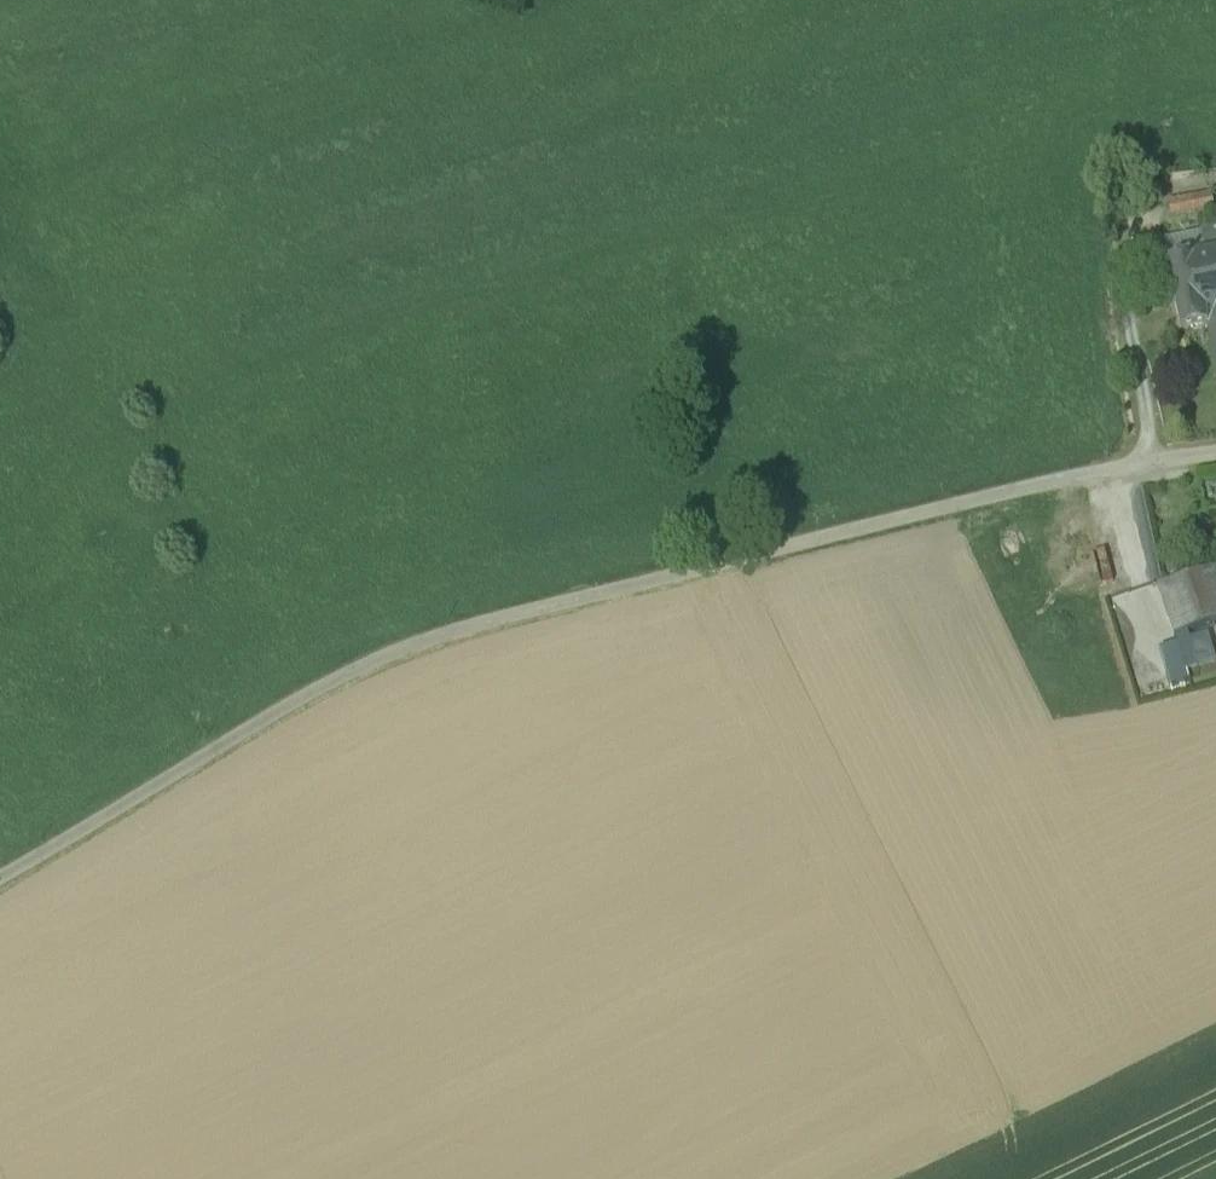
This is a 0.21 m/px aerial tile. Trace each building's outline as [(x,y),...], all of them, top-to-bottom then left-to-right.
[(1201,234),(1206,256),(1192,259),(1206,326),(1215,370),(1215,231),(1201,234)] [(1162,242),(1166,264),(1192,259),(1206,256),(1201,234),(1162,242)] [(1166,264),(1180,332),(1206,326),(1192,259),(1166,264)] [(1158,588),(1174,638),(1215,624),(1215,574),(1215,570),(1158,588)] [(1206,634),(1155,647),(1164,685),(1186,679),(1183,671),(1213,663),(1206,634)]
